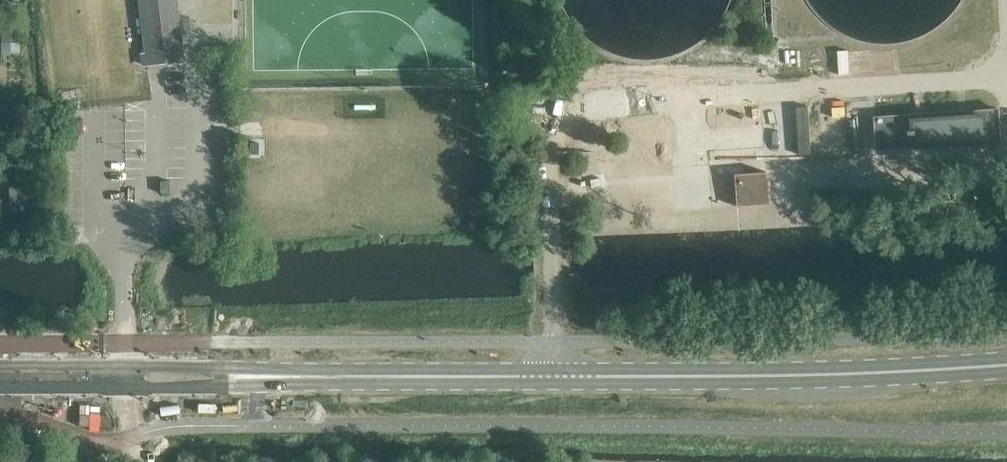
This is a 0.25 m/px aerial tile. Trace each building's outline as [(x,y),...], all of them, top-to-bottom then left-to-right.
[(147,65),(184,61),(176,0),(138,0),(147,65)] [(1000,107),(876,115),(875,115),(878,149),(1002,141),(1000,107)]
